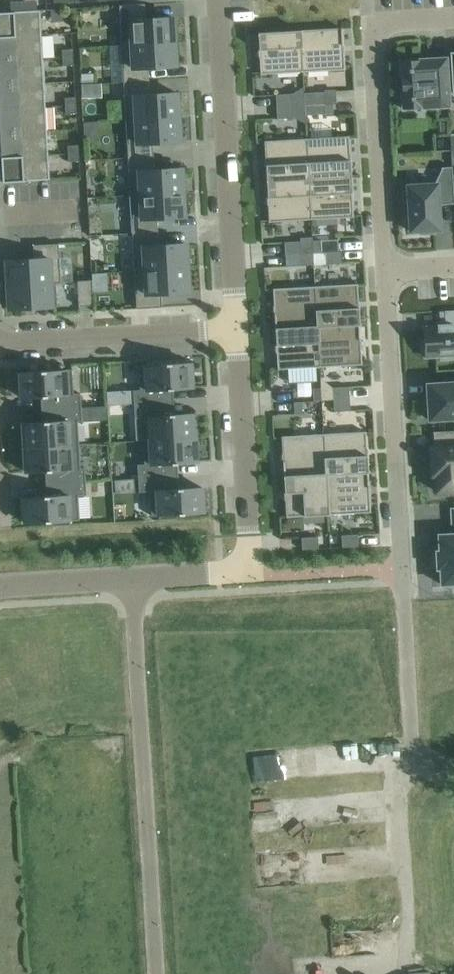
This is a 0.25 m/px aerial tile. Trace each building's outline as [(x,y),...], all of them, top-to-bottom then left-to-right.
[(24,11),(36,10),(36,1),(23,2),(24,11)] [(24,11),(23,2),(10,3),(11,12),(24,11)] [(119,6),(120,21),(145,19),(144,4),(119,6)] [(66,17),(77,16),(76,8),(66,9),(66,17)] [(41,35),(40,10),(36,10),(24,11),(11,12),(0,12),(0,37),(41,35)] [(145,19),(120,21),(121,45),(175,42),(173,18),(145,19)] [(342,28),(300,30),(302,72),(344,69),(343,52),(344,52),(344,45),(343,45),(342,28)] [(261,74),(302,72),(300,30),(258,33),(259,50),(258,50),(259,57),(260,57),(261,74)] [(43,59),(41,35),(0,37),(0,61),(43,59)] [(175,42),(121,45),(123,69),(148,67),(176,66),(175,42)] [(73,49),(62,50),(62,58),(73,57),(73,49)] [(73,57),(62,58),(63,66),(74,65),(73,57)] [(446,58),(400,61),(401,74),(396,75),(397,95),(402,95),(403,109),(448,106),(446,58)] [(44,83),(43,59),(0,61),(0,85),(44,83)] [(123,69),(124,82),(149,81),(148,67),(123,69)] [(93,74),(80,75),(81,85),(94,84),(93,74)] [(124,82),(124,96),(149,95),(149,81),(124,82)] [(44,83),(0,85),(0,110),(45,107),(44,83)] [(324,92),(304,93),(305,105),(325,104),(324,92)] [(149,95),(124,96),(126,120),(179,117),(177,93),(149,95)] [(276,95),(276,107),(293,106),(292,94),(276,95)] [(75,97),(65,98),(65,106),(76,105),(75,97)] [(332,104),(324,104),(325,116),(333,116),(332,104)] [(76,113),(76,105),(65,106),(66,114),(76,113)] [(277,119),(293,118),(293,106),(276,107),(277,119)] [(47,131),(45,107),(0,110),(0,134),(47,131)] [(179,117),(126,120),(127,144),(152,143),(180,141),(179,117)] [(1,158),(48,155),(47,131),(0,134),(0,143),(1,158)] [(348,136),(306,139),(309,179),(351,177),(350,161),(351,161),(350,153),(349,153),(348,136)] [(267,181),(309,179),(306,139),(264,141),(265,158),(264,158),(265,166),(266,166),(267,181)] [(128,158),(153,156),(152,143),(127,144),(128,158)] [(78,145),(67,146),(68,154),(79,153),(78,145)] [(79,153),(68,154),(68,162),(79,161),(79,153)] [(1,158),(2,182),(50,180),(48,155),(1,158)] [(154,170),(153,156),(128,158),(129,171),(154,170)] [(407,185),(407,187),(404,188),(405,202),(408,201),(410,231),(419,231),(419,234),(435,233),(435,230),(440,229),(438,205),(453,204),(453,202),(452,167),(441,167),(441,169),(434,184),(407,185)] [(154,170),(129,171),(130,195),(183,192),(182,168),(154,170)] [(351,177),(309,179),(311,219),(353,217),(352,200),(353,199),(352,192),(351,177)] [(311,219),(309,179),(267,181),(268,197),(267,197),(267,205),(268,205),(269,222),(311,219)] [(183,192),(130,195),(131,219),(157,218),(184,216),(183,192)] [(131,219),(132,233),(157,232),(157,218),(131,219)] [(157,232),(132,233),(133,247),(158,245),(157,232)] [(313,253),(321,252),(320,240),(312,241),(313,253)] [(284,242),(285,254),(297,254),(301,254),(300,241),(284,242)] [(34,259),(59,258),(58,244),(33,245),(34,259)] [(158,245),(133,247),(134,271),(187,268),(186,244),(158,245)] [(342,263),(341,251),(325,252),(326,264),(342,263)] [(313,253),(301,254),(297,254),(297,266),(314,265),(313,253)] [(34,259),(6,261),(7,285),(60,282),(59,258),(34,259)] [(187,268),(134,271),(136,295),(161,293),(189,292),(187,268)] [(79,306),(93,305),(92,280),(77,281),(79,306)] [(60,282),(7,285),(9,309),(57,306),(56,283),(61,283),(60,282)] [(315,286),(317,327),(359,324),(358,308),(359,308),(359,301),(358,301),(357,284),(315,286)] [(275,329),(317,327),(315,286),(273,289),(274,306),(273,306),(273,313),(274,313),(275,329)] [(162,307),(161,293),(136,295),(137,308),(162,307)] [(453,355),(453,310),(445,311),(445,324),(438,324),(438,326),(423,327),(424,339),(420,340),(421,353),(425,352),(425,357),(441,356),(441,360),(453,359),(453,355)] [(359,324),(317,327),(320,367),(362,364),(361,347),(362,347),(361,340),(360,340),(359,324)] [(278,369),(320,367),(317,327),(275,329),(276,345),(275,345),(276,352),(277,352),(278,369)] [(134,404),(164,402),(163,390),(192,388),(190,362),(138,365),(140,390),(133,390),(134,404)] [(50,396),(51,409),(81,407),(80,393),(66,394),(65,369),(20,372),(22,398),(50,396)] [(429,420),(453,418),(453,382),(427,384),(428,399),(424,400),(425,415),(429,415),(429,420)] [(333,387),(333,400),(349,399),(349,387),(333,387)] [(321,388),(313,389),(313,401),(321,400),(321,388)] [(333,400),(334,412),(350,411),(349,399),(333,400)] [(143,440),(143,441),(194,438),(193,413),(164,414),(164,402),(134,404),(134,418),(149,417),(150,439),(143,440)] [(302,402),(294,402),(294,414),(302,414),(302,402)] [(82,421),(81,407),(51,409),(52,421),(23,423),(25,447),(79,444),(77,421),(82,421)] [(433,430),(433,432),(438,432),(439,446),(431,446),(432,466),(435,466),(437,491),(453,490),(453,429),(433,430)] [(324,434),(326,474),(368,472),(367,456),(368,456),(367,449),(366,449),(366,431),(324,434)] [(284,477),(326,474),(324,434),(282,436),(282,453),(282,454),(282,461),(283,461),(284,477)] [(137,464),(138,478),(168,476),(167,464),(196,462),(194,438),(143,441),(144,464),(137,464)] [(80,468),(79,444),(25,447),(26,472),(55,471),(55,483),(85,481),(85,467),(80,468)] [(326,474),(328,514),(370,512),(369,495),(370,495),(370,488),(369,488),(368,472),(326,474)] [(286,517),(328,514),(326,474),(284,477),(285,492),(284,492),(284,500),(285,500),(286,517)] [(169,489),(168,476),(138,478),(139,492),(150,491),(151,516),(159,515),(159,520),(177,519),(177,514),(203,513),(201,487),(169,489)] [(114,480),(115,494),(135,493),(134,479),(114,480)] [(85,481),(55,483),(56,495),(24,497),(25,523),(51,522),(51,526),(70,525),(69,521),(79,520),(78,496),(86,495),(85,481)] [(442,584),(453,584),(453,509),(452,509),(453,534),(439,535),(440,551),(436,551),(437,568),(440,568),(442,584)] [(341,535),(342,547),(358,546),(357,534),(341,535)] [(302,550),(318,549),(318,537),(301,538),(302,550)] [(265,803),(266,827),(342,824),(341,800),(265,803)]
